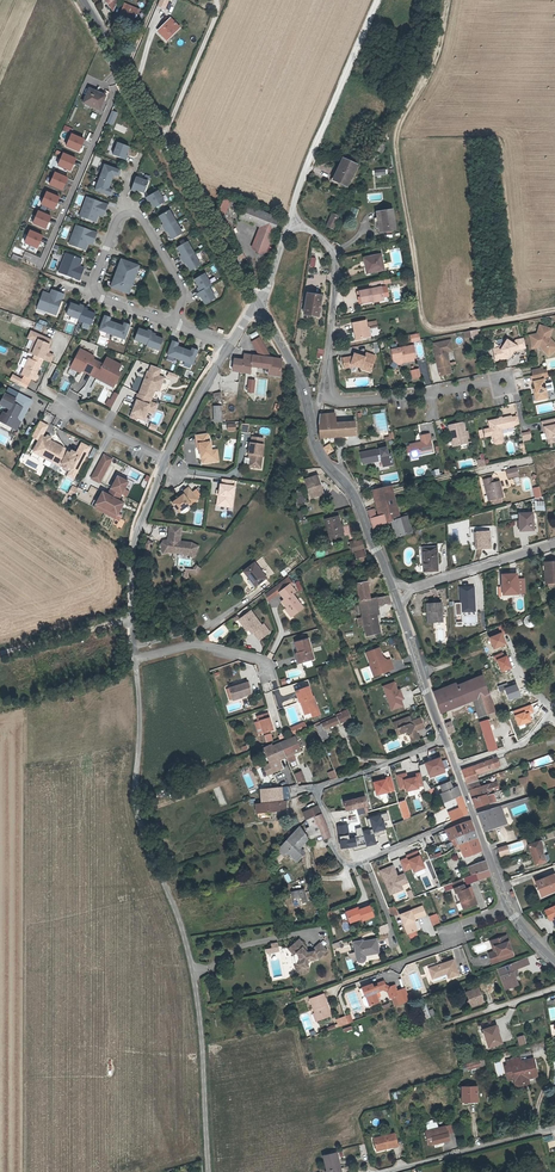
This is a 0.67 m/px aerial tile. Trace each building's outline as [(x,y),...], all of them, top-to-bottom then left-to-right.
[(115,10),(120,0),(108,0),(115,10)] [(166,9),(168,0),(159,0),(157,6),(166,9)] [(136,17),(139,11),(137,10),(138,7),(127,2),(123,11),(136,17)] [(160,29),(168,38),(181,26),(173,17),(160,29)] [(90,87),(84,102),(99,108),(105,94),(90,87)] [(118,113),(112,110),(106,123),(112,126),(118,113)] [(84,137),(71,132),(65,145),(79,150),(84,137)] [(130,147),(118,143),(113,155),(127,160),(129,156),(127,155),(130,147)] [(76,158),(63,153),(58,166),(71,171),(76,158)] [(340,175),(338,181),(347,185),(356,164),(343,158),(336,174),(340,175)] [(105,164),(100,177),(113,181),(114,176),(118,177),(120,169),(105,164)] [(67,178),(54,172),(49,185),(62,191),(67,178)] [(113,181),(100,177),(95,190),(111,197),(113,189),(110,188),(113,181)] [(149,181),(136,177),(131,191),(135,193),(137,191),(145,194),(149,181)] [(59,197),(46,191),(40,204),(54,210),(59,197)] [(165,202),(158,191),(146,198),(148,201),(150,201),(155,209),(165,202)] [(382,193),(368,193),(368,201),(382,201),(382,193)] [(108,204),(86,196),(79,215),(97,222),(99,216),(104,218),(108,204)] [(225,214),(232,199),(224,196),(218,211),(225,214)] [(255,249),(256,252),(259,253),(262,252),(265,253),(279,219),(245,205),(240,218),(260,227),(252,247),(255,249)] [(378,217),(381,217),(383,231),(395,229),(392,209),(377,211),(378,217)] [(50,216),(37,210),(32,223),(45,229),(50,216)] [(162,225),(164,228),(177,222),(170,210),(158,216),(163,224),(162,225)] [(335,226),(339,218),(332,215),(328,223),(335,226)] [(184,234),(177,222),(164,228),(166,233),(168,232),(173,240),(184,234)] [(98,233),(76,225),(68,244),(87,252),(90,245),(93,246),(98,233)] [(43,235),(30,230),(24,243),(37,248),(43,235)] [(180,256),(182,260),(195,253),(189,241),(177,248),(181,256),(180,256)] [(82,259),(65,253),(58,273),(80,281),(85,268),(80,266),(82,259)] [(202,265),(195,253),(182,260),(184,264),(186,263),(191,271),(202,265)] [(258,254),(255,262),(261,265),(264,256),(258,254)] [(365,264),(363,264),(364,273),(384,269),(381,254),(364,257),(365,264)] [(117,267),(137,275),(140,266),(121,258),(117,267)] [(117,267),(114,275),(134,283),(137,275),(117,267)] [(213,285),(206,274),(195,281),(199,288),(197,289),(199,293),(210,287),(213,285)] [(134,283),(114,275),(110,288),(129,296),(134,283)] [(360,303),(372,301),(372,300),(384,297),(382,286),(358,291),(360,303)] [(217,298),(210,287),(199,293),(197,294),(199,298),(200,297),(205,305),(217,298)] [(57,316),(65,294),(52,289),(50,294),(43,291),(36,308),(57,316)] [(308,292),(304,312),(319,315),(322,294),(308,292)] [(80,320),(85,307),(85,306),(80,304),(79,306),(71,303),(66,315),(80,320)] [(89,309),(85,307),(80,320),(79,321),(92,326),(96,313),(89,311),(89,309)] [(112,335),(116,323),(111,321),(112,318),(105,316),(99,330),(112,335)] [(368,320),(354,323),(357,339),(371,336),(368,320)] [(125,340),(131,325),(124,323),(123,325),(116,323),(112,335),(125,340)] [(533,345),(538,344),(540,346),(544,350),(547,347),(549,348),(550,348),(554,352),(554,350),(554,342),(551,337),(553,329),(541,324),(538,333),(531,335),(533,345)] [(148,346),(153,332),(153,331),(148,329),(147,331),(139,328),(135,341),(148,346)] [(34,355),(44,360),(51,363),(55,355),(48,352),(51,345),(53,340),(31,331),(28,339),(34,341),(29,353),(34,355)] [(157,334),(153,332),(148,346),(147,346),(159,351),(164,339),(156,336),(157,334)] [(419,334),(410,336),(412,343),(421,341),(419,334)] [(259,336),(251,341),(258,353),(270,355),(259,336)] [(498,350),(495,354),(496,360),(508,357),(510,355),(512,351),(513,351),(514,350),(527,347),(525,338),(517,340),(514,343),(508,339),(504,345),(501,349),(498,350)] [(447,351),(453,350),(451,339),(434,343),(441,375),(452,372),(450,364),(448,365),(446,351),(447,351)] [(180,361),(184,348),(179,347),(180,343),(173,341),(167,356),(180,361)] [(393,349),(395,360),(399,363),(418,359),(415,344),(393,349)] [(500,347),(494,348),(495,354),(498,350),(501,349),(504,345),(502,344),(500,347)] [(549,355),(554,352),(550,348),(549,348),(547,347),(544,350),(549,355)] [(91,376),(99,361),(95,359),(96,356),(80,348),(70,368),(80,374),(82,371),(91,376)] [(194,366),(199,350),(192,348),(191,351),(184,348),(180,361),(194,366)] [(234,364),(234,367),(251,370),(252,363),(270,366),(269,371),(281,373),(282,357),(270,355),(258,353),(245,351),(244,357),(236,356),(234,364)] [(344,358),(346,368),(352,367),(351,364),(353,364),(357,365),(363,367),(364,365),(373,368),(377,356),(368,353),(366,357),(356,353),(355,356),(344,358)] [(38,374),(44,360),(34,355),(32,360),(29,358),(21,375),(36,383),(40,375),(38,374)] [(104,363),(99,361),(91,376),(114,388),(123,373),(120,372),(123,364),(107,356),(104,363)] [(147,371),(138,394),(153,400),(156,390),(161,392),(166,377),(159,375),(162,368),(151,365),(149,371),(147,371)] [(419,369),(411,371),(412,380),(421,378),(419,369)] [(179,375),(169,371),(167,378),(177,381),(179,375)] [(12,373),(9,379),(19,384),(22,379),(12,373)] [(536,389),(538,400),(549,398),(543,373),(534,375),(532,376),(533,382),(534,382),(536,389)] [(246,392),(254,393),(255,379),(248,378),(246,392)] [(18,389),(15,395),(5,389),(0,398),(0,406),(3,408),(0,414),(0,422),(15,430),(20,421),(19,420),(25,410),(23,408),(25,405),(20,402),(26,393),(18,389)] [(112,408),(119,394),(112,391),(105,405),(112,408)] [(155,414),(159,404),(152,401),(153,400),(138,394),(137,393),(132,407),(133,408),(130,418),(137,420),(137,419),(145,422),(148,411),(155,414)] [(222,396),(222,404),(222,418),(238,418),(237,396),(222,396)] [(222,404),(214,404),(215,419),(222,418),(222,404)] [(321,435),(357,434),(356,421),(344,422),(336,422),(330,422),(329,412),(321,412),(319,422),(321,435)] [(502,437),(503,437),(501,429),(514,426),(512,416),(489,420),(493,439),(494,439),(502,437)] [(47,422),(39,418),(31,433),(38,437),(35,442),(40,445),(38,448),(40,452),(51,458),(59,443),(49,437),(49,436),(46,434),(45,435),(41,433),(47,422)] [(544,428),(545,428),(546,432),(547,439),(554,437),(554,419),(543,422),(544,428)] [(449,425),(450,430),(451,429),(453,438),(455,445),(468,442),(464,421),(449,425)] [(158,426),(151,423),(148,429),(155,432),(158,426)] [(202,461),(208,460),(207,454),(211,454),(211,448),(209,439),(208,439),(208,436),(207,430),(195,432),(196,443),(198,442),(199,446),(200,455),(201,455),(202,461)] [(389,436),(384,437),(385,440),(393,438),(394,438),(393,431),(388,432),(389,436)] [(530,431),(521,432),(523,441),(531,439),(530,431)] [(412,453),(416,452),(417,455),(433,451),(429,433),(420,435),(422,441),(420,443),(418,444),(416,442),(410,444),(410,445),(411,451),(412,453)] [(248,451),(249,451),(251,451),(250,455),(249,461),(249,464),(255,465),(255,461),(261,462),(263,442),(262,442),(263,436),(251,434),(251,440),(249,440),(248,451)] [(67,448),(59,443),(51,458),(59,463),(61,460),(70,466),(69,468),(75,471),(89,445),(81,441),(75,451),(74,453),(67,449),(68,448),(67,448)] [(40,445),(35,442),(29,453),(48,463),(51,458),(40,452),(38,448),(40,445)] [(323,446),(326,452),(333,448),(330,442),(323,446)] [(92,458),(97,449),(94,447),(88,456),(92,458)] [(216,447),(211,448),(211,454),(207,454),(208,460),(218,458),(216,447)] [(387,447),(380,448),(380,451),(377,452),(376,449),(360,453),(363,463),(378,460),(378,459),(382,458),(384,466),(393,464),(391,453),(389,454),(387,447)] [(113,458),(104,453),(90,477),(100,482),(113,458)] [(59,463),(51,458),(48,463),(65,473),(67,472),(73,475),(75,471),(69,468),(70,466),(61,460),(59,463)] [(430,471),(432,476),(440,474),(438,468),(430,471)] [(506,470),(508,478),(518,475),(517,468),(506,470)] [(318,474),(307,479),(314,496),(326,491),(318,474)] [(129,480),(117,475),(108,492),(102,489),(93,506),(115,517),(123,501),(119,499),(122,493),(127,496),(130,491),(125,488),(129,480)] [(222,477),(221,482),(219,482),(218,489),(218,493),(217,493),(216,503),(225,505),(227,494),(232,495),(234,484),(232,484),(233,478),(222,477)] [(484,479),(485,484),(487,483),(491,499),(503,496),(500,481),(494,482),(493,477),(484,479)] [(178,495),(170,500),(177,510),(189,501),(189,502),(196,497),(195,497),(191,490),(187,485),(180,490),(182,492),(178,495)] [(380,488),(373,489),(377,507),(397,503),(391,485),(383,487),(380,488)] [(72,486),(68,493),(73,496),(77,489),(72,486)] [(532,488),(535,498),(541,496),(539,486),(532,488)] [(191,490),(195,497),(200,493),(195,487),(191,490)] [(396,536),(405,533),(401,518),(397,503),(377,507),(380,515),(377,516),(375,509),(368,511),(373,525),(391,521),(396,536)] [(296,512),(298,520),(304,518),(301,510),(296,512)] [(535,512),(521,512),(521,530),(536,529),(535,512)] [(412,516),(401,518),(405,533),(416,530),(412,516)] [(340,517),(326,520),(330,537),(343,535),(340,517)] [(161,539),(159,542),(160,547),(165,546),(169,546),(171,548),(171,550),(186,552),(187,550),(192,553),(197,544),(190,541),(178,539),(178,534),(180,525),(168,523),(167,528),(167,533),(168,533),(168,537),(161,539)] [(490,534),(475,534),(476,549),(490,548),(490,534)] [(350,545),(352,551),(363,548),(361,541),(350,545)] [(437,548),(420,548),(421,571),(439,570),(437,548)] [(355,552),(359,565),(367,563),(363,549),(355,552)] [(256,561),(245,570),(257,585),(267,577),(256,561)] [(554,582),(554,562),(545,563),(547,583),(554,582)] [(503,586),(505,586),(505,594),(525,593),(523,578),(516,579),(516,574),(502,576),(503,586)] [(276,586),(279,591),(290,583),(287,578),(276,586)] [(298,591),(303,589),(299,580),(294,582),(298,591)] [(359,599),(370,598),(367,580),(356,581),(359,597),(356,597),(356,599),(359,599)] [(286,607),(292,614),(303,606),(292,591),(295,589),(290,583),(279,591),(285,597),(281,600),(286,607)] [(279,591),(275,585),(266,592),(268,599),(279,591)] [(474,587),(460,587),(461,611),(474,611),(474,587)] [(388,595),(374,597),(375,603),(391,601),(388,595)] [(380,632),(375,603),(374,597),(370,598),(359,599),(365,635),(380,632)] [(426,613),(430,613),(430,622),(442,622),(441,602),(426,603),(426,613)] [(250,608),(240,616),(248,627),(251,631),(253,630),(258,638),(268,631),(263,623),(261,624),(250,608)] [(246,628),(248,627),(240,616),(238,617),(246,628)] [(207,644),(228,631),(224,625),(203,638),(207,644)] [(299,651),(302,661),(313,657),(308,637),(295,641),(298,651),(299,651)] [(379,667),(381,672),(392,668),(389,658),(386,659),(380,654),(381,654),(378,647),(365,651),(367,659),(371,661),(369,664),(375,669),(379,667)] [(483,675),(488,691),(512,682),(505,662),(481,671),(483,675)] [(373,674),(381,672),(379,667),(375,669),(369,664),(373,674)] [(444,709),(474,697),(488,691),(483,675),(457,685),(456,683),(448,686),(433,692),(441,712),(444,711),(444,709)] [(249,680),(230,685),(230,686),(233,696),(233,697),(252,692),(249,680)] [(390,703),(393,702),(395,709),(404,706),(402,699),(401,696),(404,696),(402,690),(399,690),(396,682),(384,686),(390,703)] [(310,710),(317,707),(313,695),(311,695),(308,685),(295,690),(298,701),(299,701),(301,700),(305,711),(310,710)] [(489,712),(494,710),(488,691),(474,697),(480,715),(489,712)] [(489,712),(495,730),(500,729),(494,710),(489,712)] [(341,721),(349,718),(346,711),(340,713),(341,715),(339,716),(341,721)] [(259,723),(262,732),(262,733),(271,731),(267,714),(256,717),(258,723),(259,723)] [(315,725),(320,737),(325,735),(322,728),(341,721),(339,716),(315,725)] [(448,732),(468,724),(465,716),(445,723),(448,732)] [(412,742),(419,739),(417,734),(418,734),(418,731),(419,731),(419,729),(425,727),(422,719),(413,722),(411,717),(395,723),(398,733),(401,731),(402,733),(403,734),(404,734),(408,732),(412,734),(410,736),(412,742)] [(292,727),(294,733),(304,729),(302,723),(292,727)] [(498,741),(503,739),(500,729),(495,730),(498,741)] [(265,742),(273,740),(271,733),(264,734),(265,742)] [(546,746),(554,743),(554,736),(544,740),(546,746)] [(290,755),(298,752),(293,738),(277,745),(283,758),(286,764),(292,761),(290,755)] [(505,745),(503,739),(498,741),(489,744),(491,751),(505,745)] [(277,745),(270,748),(270,746),(262,750),(268,765),(277,761),(283,758),(277,745)] [(468,783),(477,780),(475,773),(500,764),(497,756),(462,768),(468,783)] [(440,757),(424,763),(429,777),(445,772),(440,757)] [(277,761),(268,765),(262,767),(265,776),(280,769),(277,761)] [(299,772),(291,776),(294,783),(302,780),(299,772)] [(406,772),(396,775),(400,791),(405,790),(406,792),(419,789),(419,787),(423,786),(420,773),(417,774),(417,776),(408,778),(406,772)] [(386,778),(372,781),(375,796),(395,791),(391,775),(385,776),(386,778)] [(441,786),(444,793),(441,794),(444,802),(455,798),(460,809),(448,813),(451,822),(468,815),(455,780),(441,786)] [(468,783),(470,789),(479,786),(477,780),(468,783)] [(497,781),(491,783),(494,792),(499,791),(500,790),(497,781)] [(494,792),(491,783),(479,786),(470,789),(473,798),(494,792)] [(259,791),(260,805),(281,802),(279,789),(259,791)] [(501,798),(499,791),(494,792),(473,798),(476,806),(496,800),(496,799),(501,798)] [(343,801),(344,810),(364,806),(365,806),(363,797),(343,801)] [(527,797),(507,803),(508,806),(509,805),(509,808),(528,802),(527,797)] [(409,815),(404,799),(398,801),(403,817),(409,815)] [(284,801),(281,802),(260,805),(255,806),(256,814),(285,809),(284,801)] [(306,820),(309,818),(319,812),(316,805),(302,812),(306,820)] [(484,829),(507,821),(502,808),(501,805),(478,812),(484,829)] [(319,812),(309,818),(313,826),(307,828),(311,837),(321,832),(323,838),(328,836),(327,832),(326,827),(319,812)] [(348,824),(337,826),(340,849),(357,846),(356,837),(363,836),(366,847),(376,844),(375,836),(384,833),(384,830),(386,829),(384,822),(389,820),(387,813),(366,818),(369,830),(362,831),(361,827),(355,829),(356,835),(349,837),(348,824)] [(446,834),(449,841),(456,838),(475,831),(471,821),(462,823),(438,833),(439,835),(440,834),(441,836),(446,834)] [(275,851),(283,857),(286,853),(296,862),(303,853),(299,848),(308,838),(305,833),(299,827),(275,851)] [(460,846),(469,842),(478,838),(475,831),(456,838),(460,846)] [(480,844),(478,838),(469,842),(471,848),(480,844)] [(482,850),(480,844),(471,848),(469,842),(460,846),(465,858),(482,850)] [(544,847),(543,842),(529,847),(535,865),(546,861),(542,848),(544,847)] [(498,848),(501,858),(511,855),(508,845),(498,848)] [(418,849),(406,854),(407,857),(400,860),(405,872),(412,869),(414,872),(425,867),(418,849)] [(472,875),(479,873),(488,869),(485,860),(469,867),(472,875)] [(393,864),(379,870),(390,895),(403,890),(401,885),(408,883),(404,874),(398,876),(393,864)] [(491,876),(488,869),(479,873),(481,879),(489,876),(491,876)] [(554,874),(536,882),(538,887),(542,896),(554,890),(554,875),(554,874)] [(456,886),(454,887),(456,892),(458,891),(461,901),(466,899),(468,906),(477,903),(474,895),(472,896),(468,887),(466,888),(462,878),(454,881),(456,886)] [(295,897),(306,894),(304,887),(293,890),(295,897)] [(307,899),(306,894),(295,897),(297,902),(307,899)] [(347,915),(353,918),(361,916),(362,918),(372,914),(369,903),(358,907),(355,908),(354,905),(345,909),(347,915)] [(397,912),(394,903),(388,905),(391,914),(397,912)] [(415,928),(412,920),(413,919),(415,919),(414,916),(425,912),(422,904),(399,912),(406,931),(407,931),(415,928)] [(549,918),(553,916),(554,919),(554,905),(545,910),(549,918)] [(432,925),(440,923),(438,914),(430,917),(432,925)] [(467,938),(474,935),(471,927),(464,930),(467,938)] [(318,955),(327,948),(321,940),(311,948),(310,949),(309,949),(307,949),(305,946),(306,945),(307,944),(300,936),(291,943),(296,949),(299,952),(300,957),(299,961),(298,960),(297,963),(299,967),(303,968),(307,966),(308,964),(307,964),(309,957),(318,955)] [(507,936),(495,940),(498,950),(494,951),(489,953),(492,964),(514,957),(507,936)] [(357,958),(358,959),(360,960),(361,960),(363,959),(364,958),(364,956),(364,954),(377,951),(374,938),(361,941),(360,940),(352,942),(356,957),(357,958)] [(270,943),(271,948),(265,949),(266,954),(279,952),(277,942),(270,943)] [(299,952),(296,949),(294,951),(296,960),(295,963),(298,968),(303,970),(308,968),(309,965),(308,964),(307,966),(303,968),(299,967),(297,963),(298,960),(299,961),(300,957),(299,952)] [(453,959),(428,968),(432,978),(446,973),(447,977),(458,974),(453,959)] [(505,989),(516,986),(513,977),(518,976),(516,970),(529,965),(527,959),(498,969),(501,977),(505,989)] [(378,1000),(374,991),(374,989),(377,988),(378,990),(382,988),(384,983),(384,982),(383,980),(376,983),(376,984),(372,986),(372,984),(371,982),(361,986),(364,995),(363,995),(361,998),(363,1003),(366,1005),(368,1004),(378,1000)] [(400,1003),(409,1000),(407,992),(404,987),(396,990),(394,984),(390,986),(389,985),(387,990),(386,990),(389,996),(397,994),(400,1003)] [(478,988),(466,992),(471,1006),(483,1001),(478,988)] [(315,1009),(317,1017),(328,1013),(324,1002),(327,1001),(324,991),(310,995),(315,1009)] [(423,999),(419,1000),(425,1019),(430,1017),(423,999)] [(494,1025),(482,1029),(487,1046),(500,1042),(494,1025)] [(523,1036),(517,1038),(519,1046),(525,1044),(523,1036)] [(508,1079),(514,1078),(516,1086),(523,1084),(522,1080),(526,1079),(526,1080),(534,1078),(532,1071),(535,1071),(532,1060),(523,1063),(521,1064),(519,1058),(507,1060),(509,1066),(505,1066),(508,1079)] [(485,1060),(461,1066),(463,1073),(486,1067),(485,1060)] [(463,1100),(477,1100),(476,1087),(462,1087),(463,1100)] [(432,1123),(424,1125),(425,1131),(437,1127),(435,1122),(432,1123)] [(425,1131),(424,1131),(426,1138),(428,1143),(432,1142),(433,1143),(439,1141),(442,1140),(448,1139),(446,1132),(444,1125),(437,1127),(425,1131)] [(373,1136),(375,1146),(386,1143),(387,1146),(396,1144),(394,1132),(373,1136)] [(323,1153),(326,1169),(335,1166),(331,1151),(323,1153)] [(331,1151),(335,1166),(337,1171),(341,1171),(335,1151),(331,1151)]
